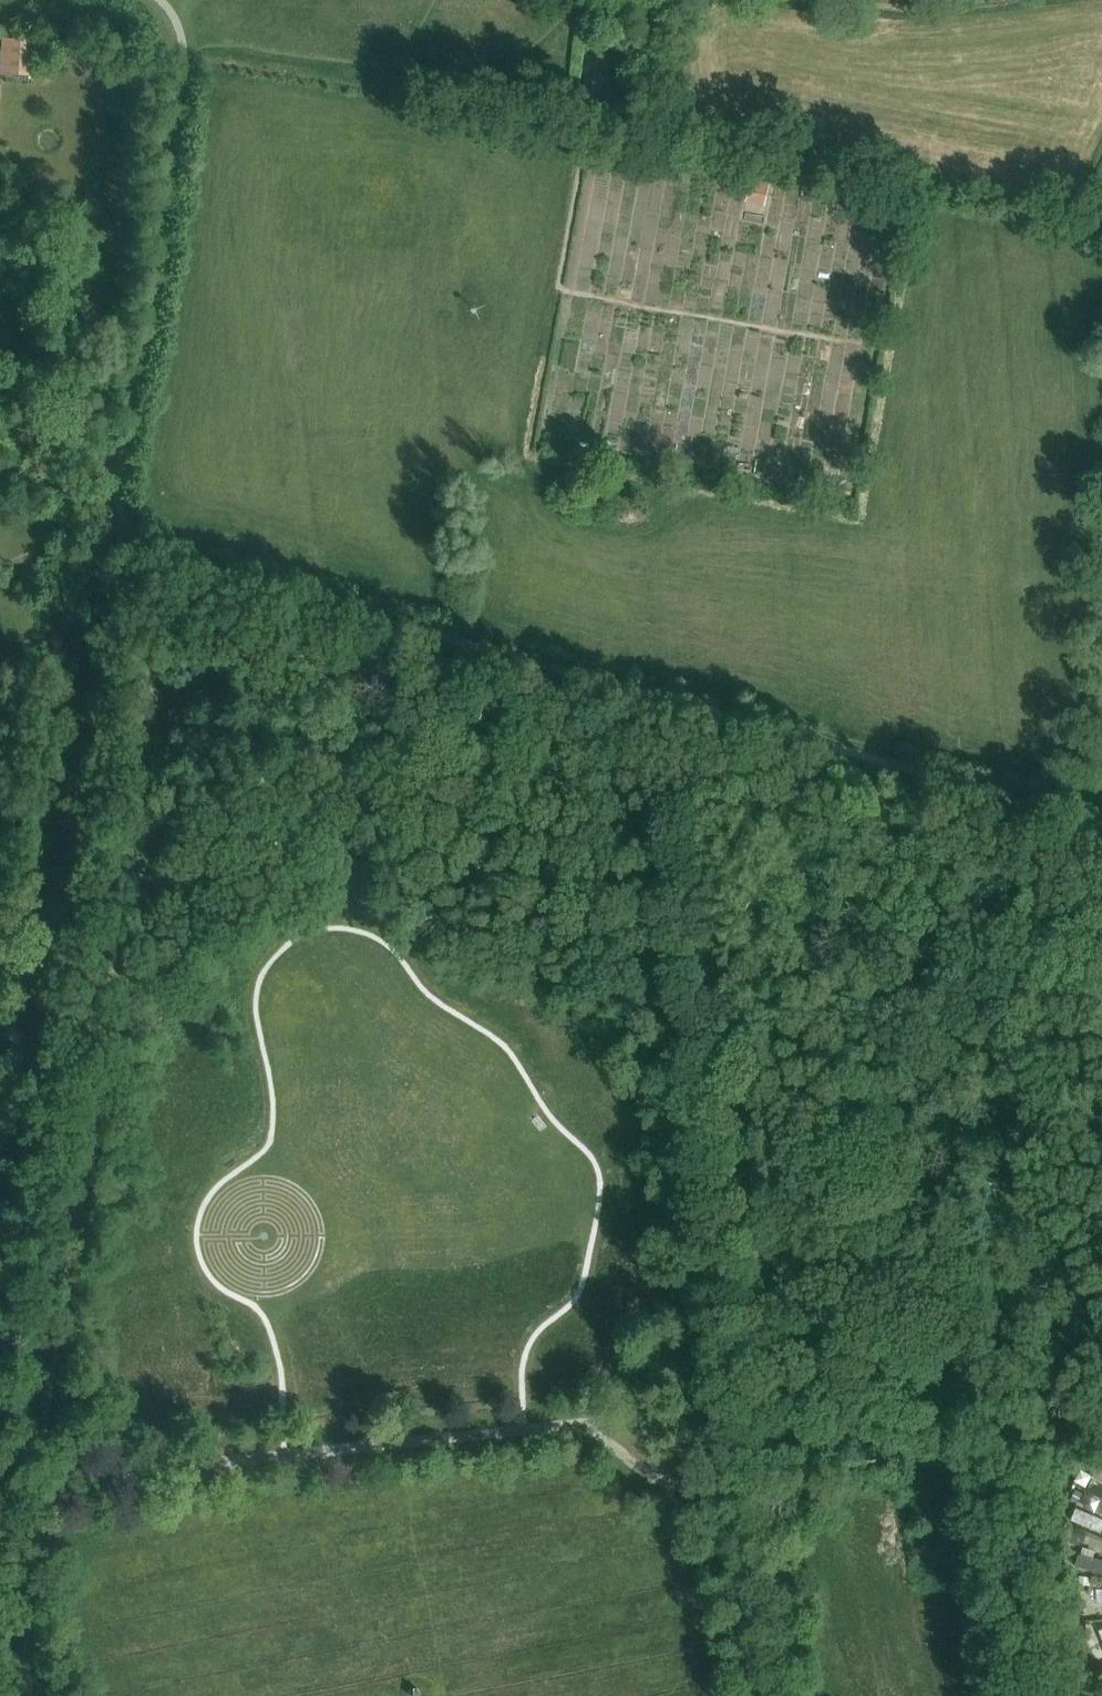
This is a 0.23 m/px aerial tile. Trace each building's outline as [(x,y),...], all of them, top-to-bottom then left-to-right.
[(36,39),(1,38),(0,51),(0,73),(35,75),(36,39)] [(765,207),(768,186),(749,182),(745,204),(765,207)] [(299,888),(288,890),(293,910),(305,908),(299,888)] [(1101,1498),(1101,1455),(1066,1461),(1066,1481),(1101,1498)] [(1082,1492),(1075,1489),(1070,1499),(1077,1502),(1082,1492)] [(1074,1508),(1069,1520),(1098,1533),(1101,1524),(1101,1520),(1074,1508)] [(1101,1575),(1101,1539),(1066,1524),(1070,1569),(1101,1575)] [(1101,1618),(1101,1575),(1070,1569),(1077,1620),(1101,1618)] [(1101,1670),(1101,1618),(1077,1620),(1085,1654),(1096,1673),(1101,1670)]
